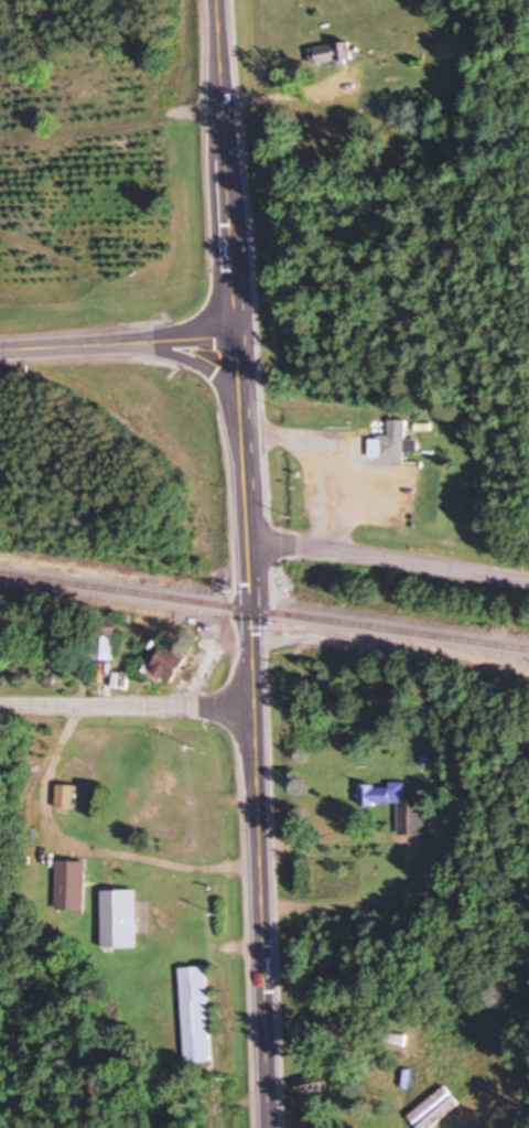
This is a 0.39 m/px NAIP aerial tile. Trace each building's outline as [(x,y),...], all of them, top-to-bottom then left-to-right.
[(352,62),(351,44),(310,47),(312,66),(352,62)] [(407,421),(388,420),(388,432),(370,431),(369,460),(405,462),(405,452),(419,452),(420,439),(407,439),(407,421)] [(111,660),(112,637),(96,636),(95,659),(111,660)] [(166,684),(186,660),(161,638),(141,662),(166,684)] [(360,804),(397,803),(397,834),(426,834),(426,799),(405,799),(404,782),(359,783),(360,804)] [(56,808),(75,808),(75,783),(56,783),(56,808)] [(444,832),(444,818),(434,818),(434,832),(444,832)] [(86,861),(57,861),(57,911),(86,911),(86,861)] [(136,889),(101,889),(101,948),(136,948),(136,889)] [(211,1061),(205,965),(179,966),(186,1062),(211,1061)] [(405,1047),(408,1036),(390,1031),(387,1042),(405,1047)]
